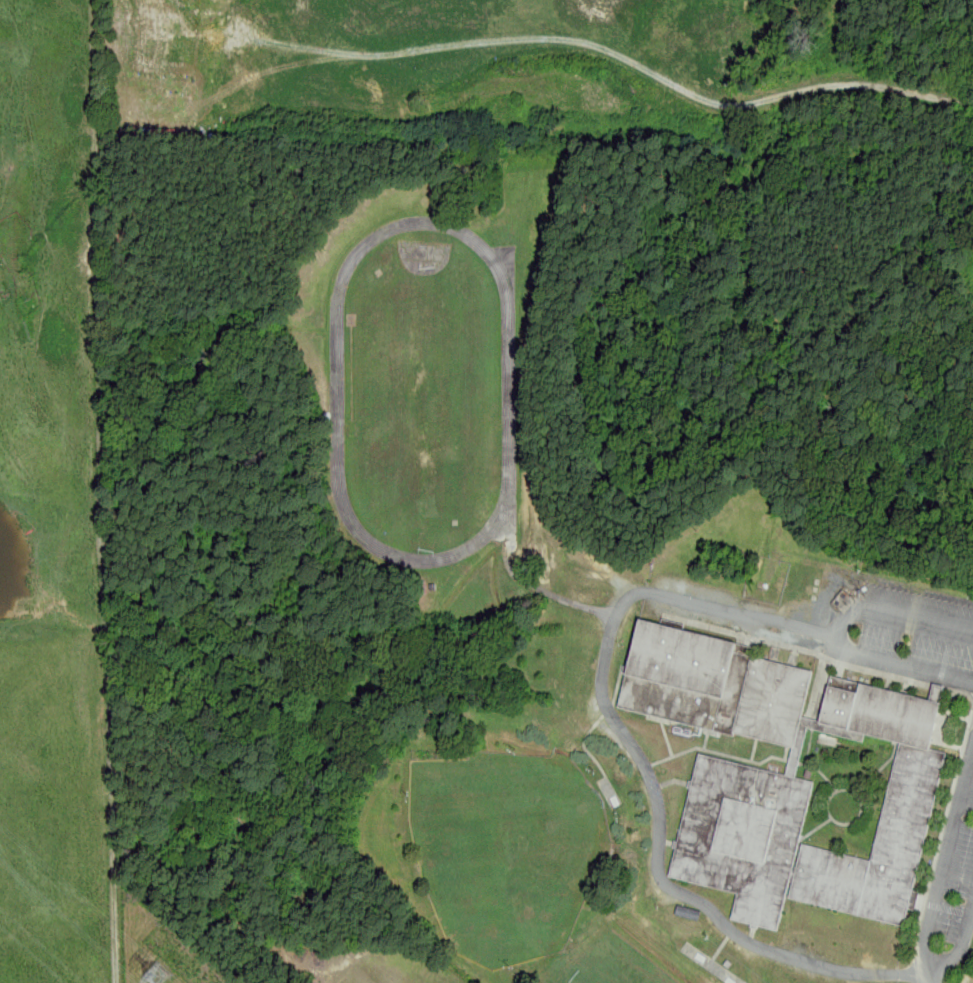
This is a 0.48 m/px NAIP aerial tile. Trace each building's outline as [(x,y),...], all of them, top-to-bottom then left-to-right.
[(751,655),(812,670),(801,716),(821,721),(832,675),(930,699),(933,684),(945,687),(930,747),(948,751),(904,927),(883,922),(786,898),(778,932),(733,921),(740,895),(668,878),(698,754),(785,776),(792,747),(733,732),(733,736),(618,707),(640,617),(753,645),(751,655)]
